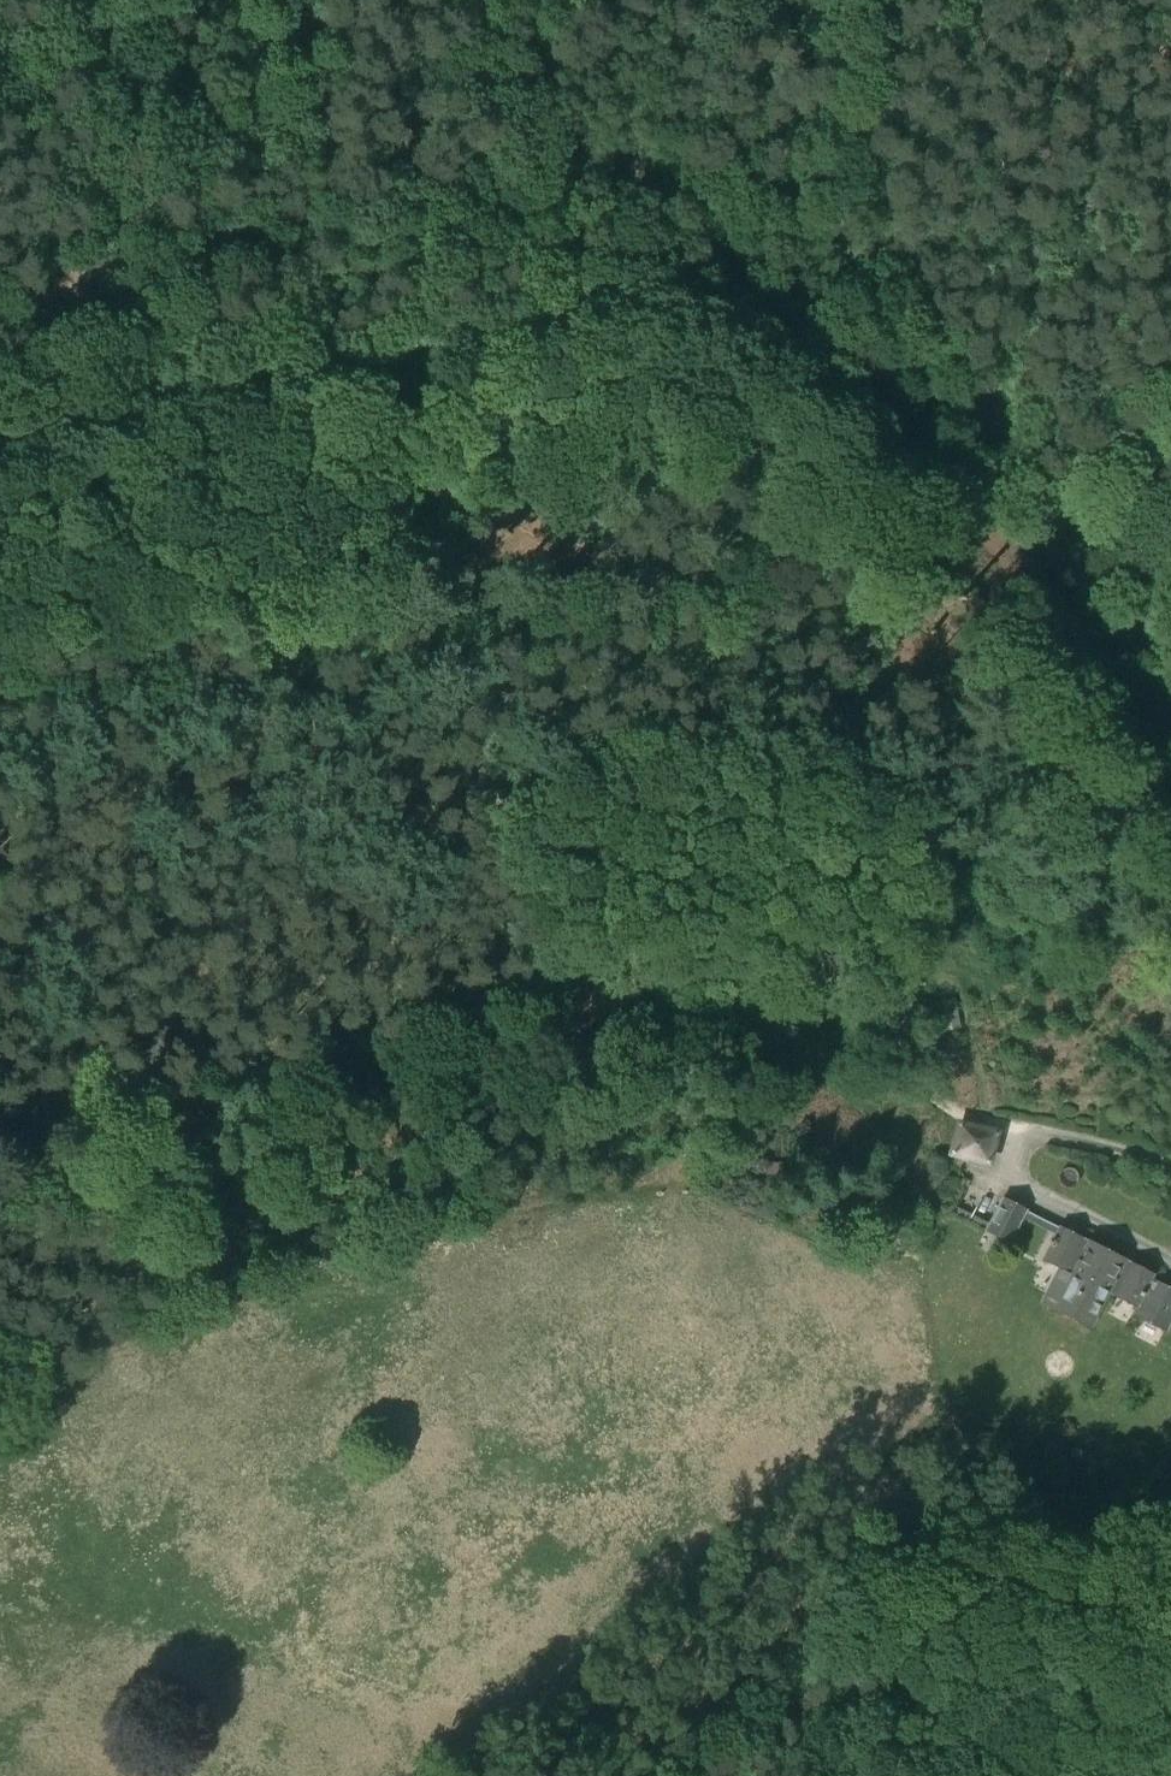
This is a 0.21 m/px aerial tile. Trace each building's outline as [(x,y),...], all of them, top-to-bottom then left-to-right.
[(928,1027),(955,1025),(953,1000),(927,1001),(928,1027)] [(959,1155),(990,1163),(998,1133),(967,1125),(959,1155)] [(985,1230),(1011,1243),(1027,1209),(1002,1196),(985,1230)] [(1059,1227),(1043,1259),(1073,1274),(1056,1309),(1089,1326),(1107,1291),(1135,1305),(1132,1312),(1166,1329),(1169,1322),(1170,1323),(1170,1290),(1150,1279),(1153,1274),(1059,1227)]
